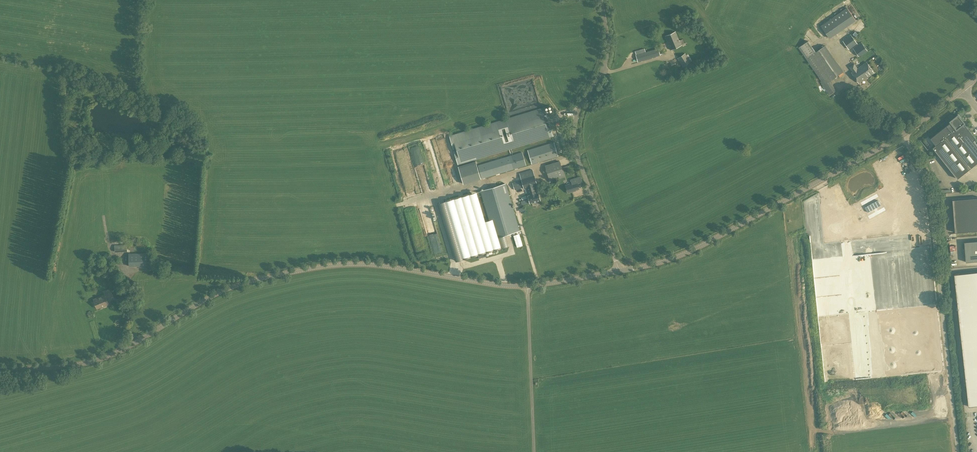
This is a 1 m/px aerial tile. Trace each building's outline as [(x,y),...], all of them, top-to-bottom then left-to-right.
[(830,38),(841,30),(833,18),(821,26),(830,38)] [(670,50),(682,45),(680,40),(679,41),(675,31),(665,36),(669,45),(668,45),(670,50)] [(849,49),(857,43),(851,35),(843,41),(849,49)] [(825,46),(816,52),(808,41),(798,47),(806,59),(821,81),(820,81),(830,95),(836,91),(830,81),(844,72),(825,46)] [(867,51),(861,42),(853,48),(859,56),(867,51)] [(638,62),(659,55),(658,49),(636,55),(638,62)] [(683,67),(691,62),(685,53),(677,59),(683,67)] [(860,66),(858,68),(854,63),(850,67),(853,71),(852,72),(859,83),(874,73),(866,62),(860,66)] [(543,107),(450,135),(459,164),(552,136),(543,107)] [(971,169),(976,164),(976,144),(974,140),(976,139),(964,123),(965,123),(959,115),(951,121),(951,122),(931,138),(936,145),(933,148),(958,179),(971,169)] [(532,164),(558,156),(554,142),(528,151),(532,164)] [(481,179),(526,166),(522,152),(478,165),(481,179)] [(549,180),(564,176),(560,161),(545,165),(549,180)] [(515,190),(524,187),(524,189),(526,189),(528,195),(528,196),(530,203),(540,200),(538,192),(537,192),(535,186),(537,185),(532,170),(520,173),(522,180),(512,183),(515,190)] [(579,190),(577,183),(582,181),(581,177),(571,180),(572,183),(565,185),(568,194),(572,193),(572,192),(579,190)] [(506,235),(520,231),(506,183),(480,191),(489,220),(495,238),(506,235)] [(495,238),(489,220),(485,222),(476,192),(438,203),(456,262),(478,255),(479,258),(486,256),(485,253),(509,246),(506,235),(495,238)] [(953,200),(955,233),(976,231),(976,198),(953,200)] [(878,200),(865,207),(868,212),(881,205),(878,200)] [(529,203),(522,204),(523,207),(519,208),(520,211),(526,210),(525,205),(529,204),(529,203)] [(429,206),(420,208),(429,239),(437,236),(429,206)] [(965,242),(966,262),(976,261),(976,241),(965,242)] [(129,266),(149,266),(149,254),(129,254),(129,266)] [(954,274),(969,406),(976,406),(976,272),(954,274)] [(104,292),(105,295),(94,300),(97,308),(104,305),(105,306),(109,305),(106,298),(112,296),(110,290),(104,292)]
